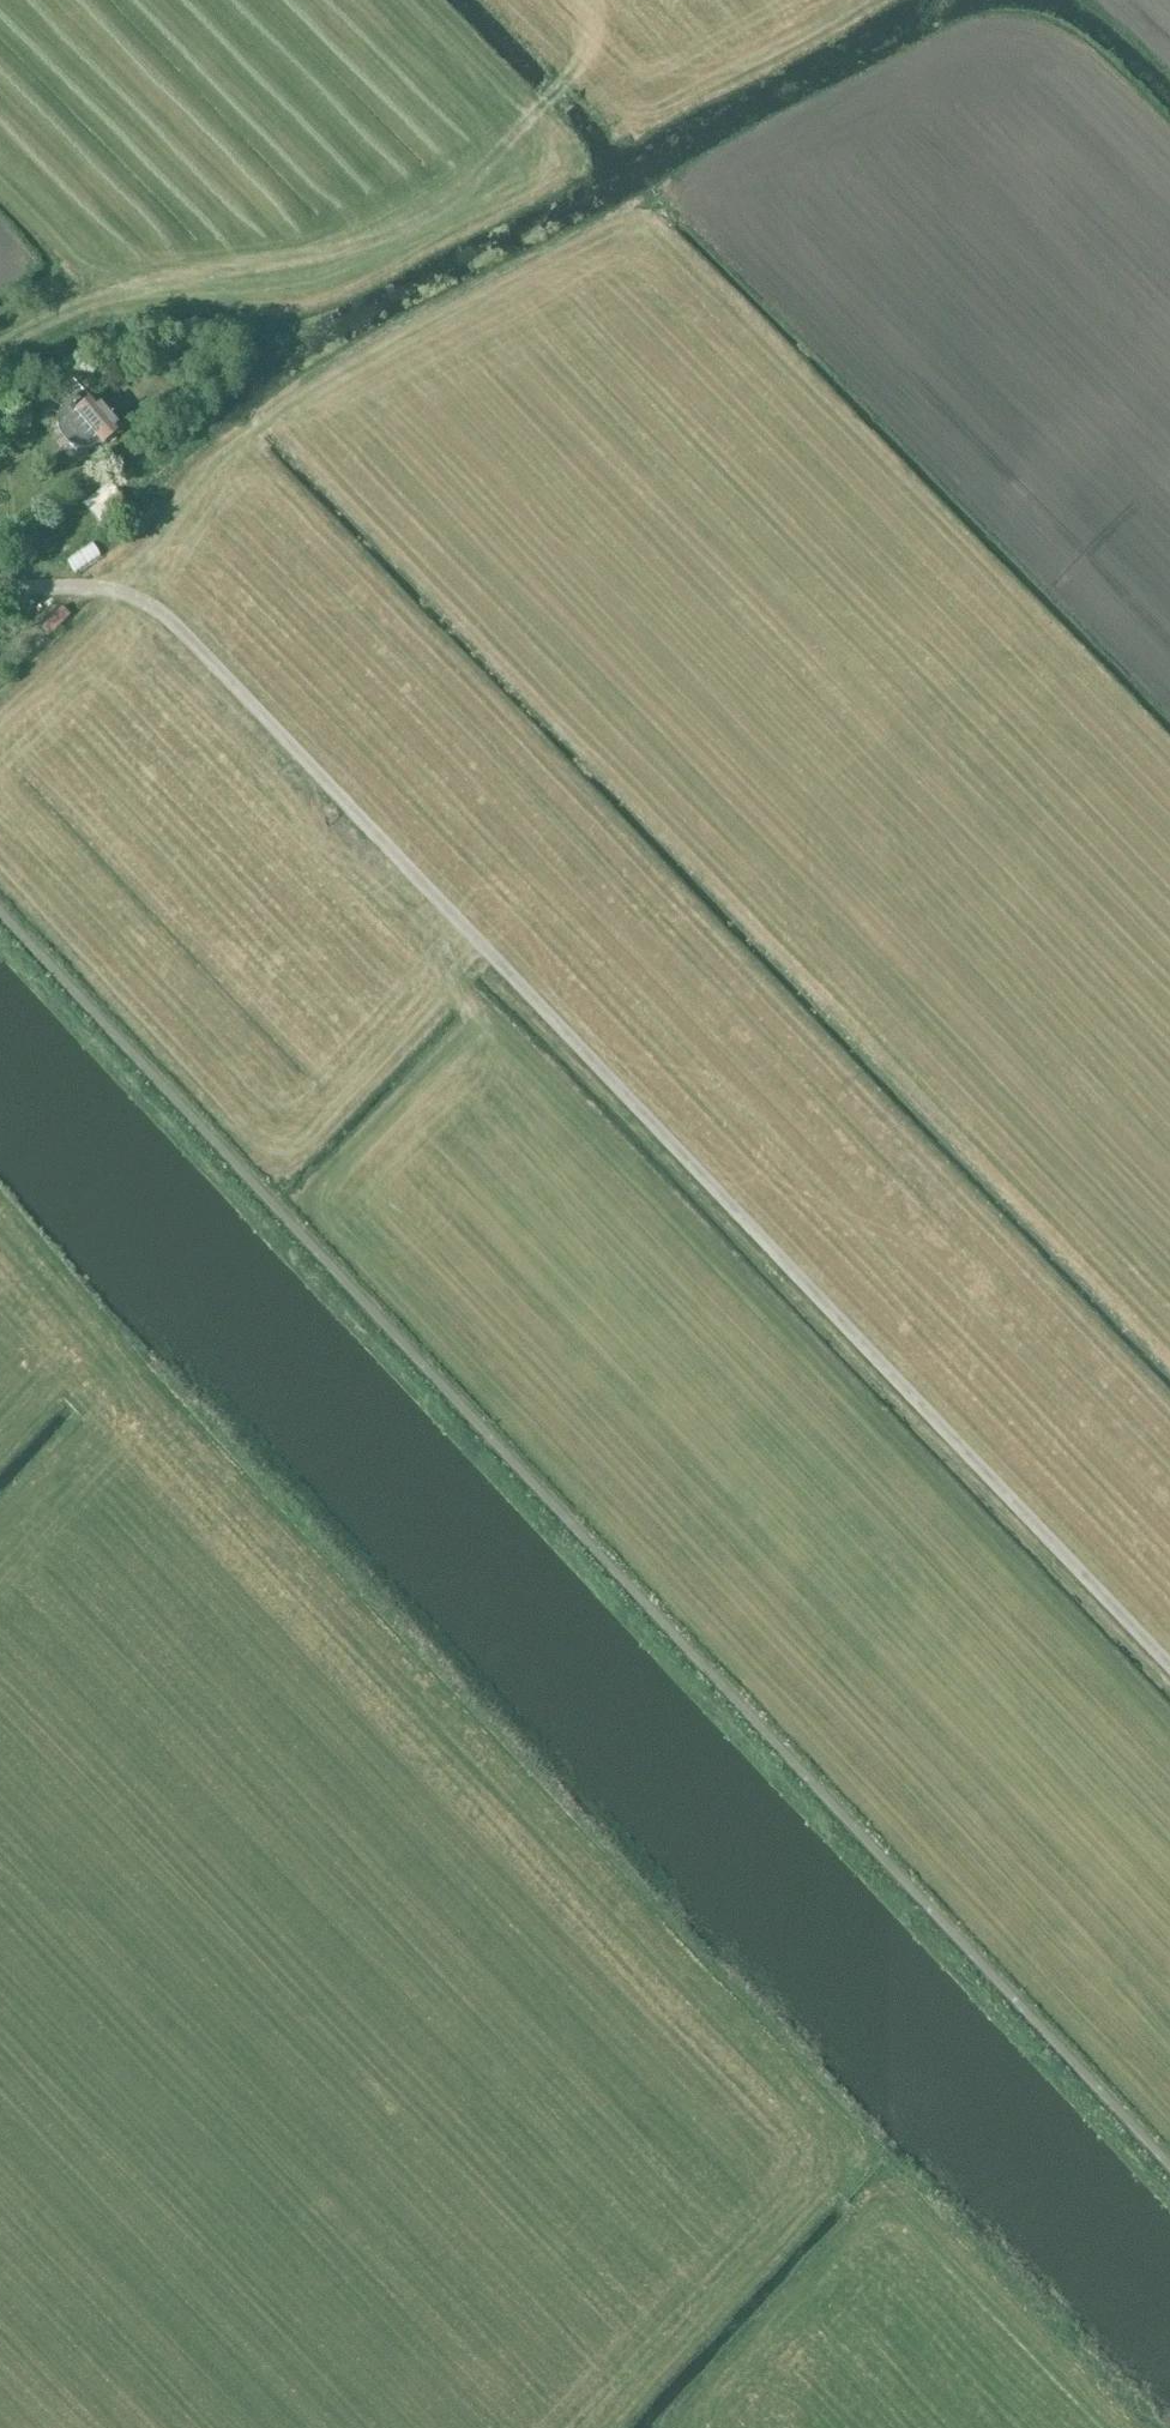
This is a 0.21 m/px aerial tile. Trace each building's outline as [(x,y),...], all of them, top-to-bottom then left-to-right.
[(85,451),(90,450),(98,443),(102,447),(120,430),(92,397),(90,399),(81,389),(74,395),(60,408),(57,415),(56,429),(59,437),(63,444),(67,446),(76,450),(80,451),(85,451)] [(126,503),(108,482),(82,505),(100,526),(126,503)] [(60,623),(80,609),(73,599),(53,613),(60,623)]
